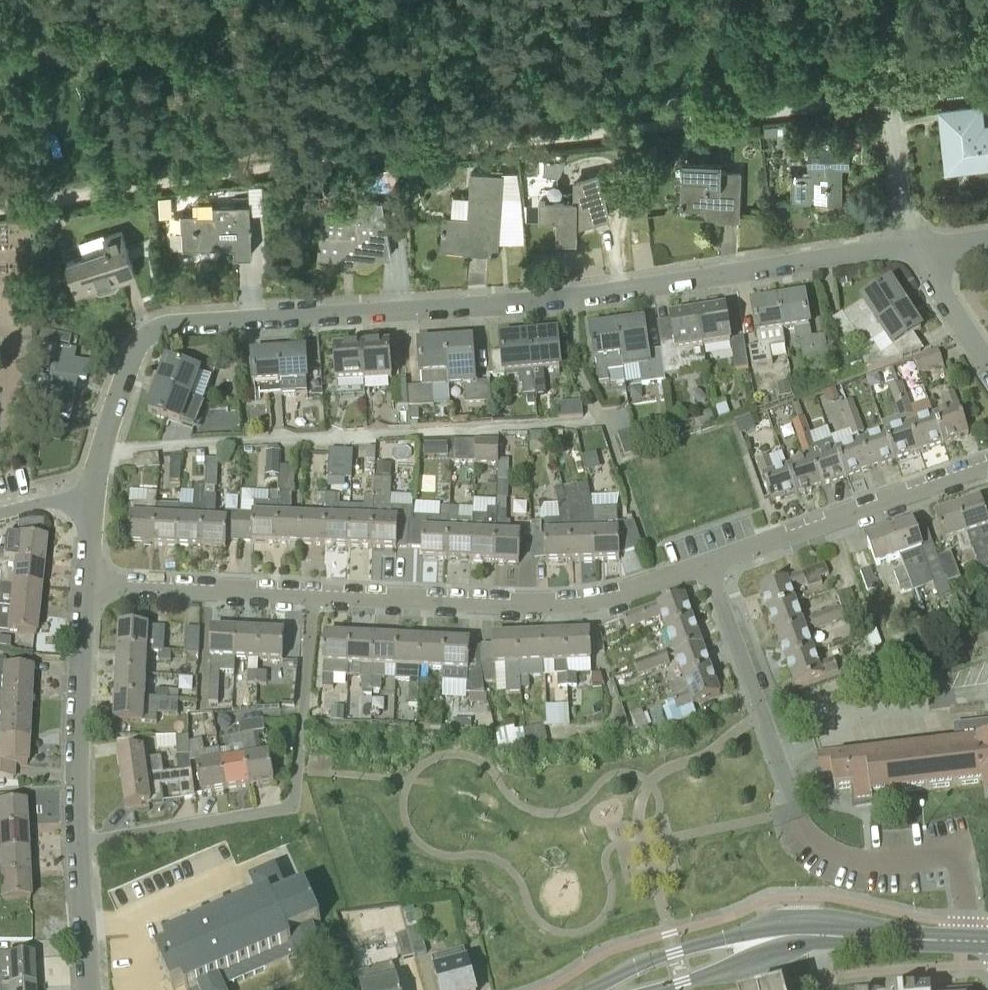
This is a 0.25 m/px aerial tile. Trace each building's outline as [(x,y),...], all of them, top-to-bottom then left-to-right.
[(933,84),(921,86),(923,99),(934,98),(933,84)] [(981,105),(968,107),(940,110),(946,173),(987,168),(987,127),(983,127),(981,105)] [(777,135),(777,132),(777,125),(764,125),(764,135),(777,135)] [(777,148),(804,148),(804,132),(777,132),(777,135),(777,148)] [(849,165),(849,147),(807,147),(807,167),(810,167),(810,178),(810,200),(840,201),(841,165),(849,165)] [(722,170),(722,159),(684,158),(683,168),(682,168),(680,208),(719,209),(719,216),(739,216),(740,170),(722,170)] [(436,168),(426,175),(437,190),(447,182),(436,168)] [(498,250),(502,193),(503,172),(470,170),(469,191),(468,215),(442,213),(441,225),(444,225),(443,245),(492,248),(492,250),(498,250)] [(608,216),(596,173),(573,180),(573,195),(557,195),(556,241),(577,241),(577,225),(608,216)] [(273,187),(264,187),(264,198),(273,198),(273,187)] [(164,216),(176,216),(174,196),(163,197),(164,216)] [(392,257),(382,200),(359,199),(359,208),(324,205),(320,253),(354,256),(354,253),(375,255),(392,257)] [(251,222),(250,202),(213,204),(213,213),(198,214),(197,212),(181,213),(181,229),(182,229),(183,248),(234,246),(234,254),(253,253),(251,226),(254,226),(254,222),(251,222)] [(46,222),(38,222),(38,237),(46,237),(46,222)] [(77,292),(136,272),(121,228),(103,234),(104,237),(80,245),(83,254),(66,260),(77,292)] [(858,338),(906,306),(891,283),(862,302),(871,315),(852,327),(842,314),(832,320),(848,344),(858,338)] [(778,301),(785,345),(786,345),(784,332),(794,330),(796,342),(801,341),(804,361),(828,358),(825,335),(810,337),(805,297),(778,301)] [(788,361),(785,345),(778,301),(753,305),(757,337),(756,337),(758,346),(749,349),(751,368),(772,365),(772,363),(788,361)] [(865,347),(884,335),(892,347),(913,334),(920,329),(906,306),(858,338),(865,347)] [(698,314),(704,350),(731,346),(735,371),(748,369),(744,337),(729,339),(725,310),(698,314)] [(705,361),(704,350),(698,314),(671,318),(674,343),(661,345),(661,351),(665,376),(682,373),(681,364),(705,361)] [(665,376),(661,351),(647,353),(643,323),(618,327),(623,358),(623,367),(639,365),(642,384),(665,381),(665,376)] [(624,371),(623,367),(623,358),(618,327),(592,330),(599,384),(609,383),(608,373),(624,371)] [(529,336),(533,372),(559,370),(556,334),(529,336)] [(523,395),(527,394),(534,394),(534,383),(533,372),(529,336),(502,339),(503,351),(492,352),(494,376),(518,374),(519,385),(523,385),(523,395)] [(446,343),(448,385),(464,384),(465,403),(492,402),(490,381),(475,382),(474,372),(472,341),(446,343)] [(217,342),(204,343),(205,352),(218,351),(217,342)] [(432,386),(448,385),(446,343),(420,344),(422,385),(408,387),(409,407),(433,405),(432,386)] [(362,348),(365,384),(391,382),(389,346),(362,348)] [(86,380),(89,363),(74,360),(76,350),(58,347),(45,414),(69,420),(78,379),(86,380)] [(863,360),(867,371),(887,364),(900,359),(892,347),(883,353),(881,354),(879,354),(863,360)] [(353,384),(365,384),(362,348),(335,350),(338,394),(354,393),(353,384)] [(913,359),(916,369),(918,374),(943,365),(937,350),(913,359)] [(305,351),(278,353),(280,385),(281,397),(308,395),(307,383),(305,351)] [(255,386),(280,385),(278,353),(253,355),(255,386)] [(202,401),(193,398),(202,373),(167,360),(158,385),(202,401)] [(864,370),(862,362),(850,366),(853,374),(864,370)] [(792,395),(789,381),(776,384),(779,398),(792,395)] [(534,383),(534,394),(546,393),(545,382),(534,383)] [(894,403),(907,398),(902,383),(889,387),(894,403)] [(205,402),(202,401),(158,385),(149,412),(183,424),(184,424),(196,428),(205,402)] [(827,404),(839,400),(835,389),(823,393),(827,404)] [(933,414),(944,442),(968,433),(954,391),(941,396),(946,410),(933,414)] [(534,394),(527,394),(528,406),(536,405),(534,394)] [(900,418),(906,416),(913,414),(907,398),(894,403),(899,416),(900,418)] [(860,416),(854,401),(847,403),(841,405),(847,420),(860,416)] [(559,417),(571,416),(583,415),(581,402),(558,404),(559,417)] [(730,414),(726,403),(716,407),(719,418),(730,414)] [(419,420),(418,409),(410,410),(411,420),(419,420)] [(715,421),(711,409),(698,413),(702,425),(715,421)] [(933,414),(933,415),(908,423),(919,451),(944,442),(933,414)] [(858,434),(865,432),(860,416),(847,420),(850,430),(851,436),(858,434)] [(919,451),(908,423),(906,416),(900,418),(899,416),(881,422),(884,432),(894,460),(919,451)] [(796,438),(810,433),(804,418),(791,422),(796,438)] [(251,434),(251,426),(243,426),(244,434),(251,434)] [(652,440),(649,426),(636,429),(639,443),(652,440)] [(624,455),(636,453),(632,430),(619,433),(621,443),(624,455)] [(846,477),(870,468),(860,440),(858,434),(851,436),(850,430),(831,436),(832,440),(846,477)] [(531,453),(544,453),(544,431),(531,431),(531,453)] [(870,468),(894,460),(884,432),(860,440),(870,468)] [(810,433),(796,438),(801,453),(809,450),(815,448),(814,446),(810,433)] [(476,441),(453,440),(453,462),(476,463),(476,441)] [(821,485),(846,477),(832,440),(814,446),(815,448),(809,450),(811,458),(821,485)] [(476,463),(498,463),(499,458),(499,442),(476,441),(476,463)] [(375,460),(376,447),(367,446),(366,459),(375,460)] [(438,463),(439,449),(423,448),(423,463),(438,463)] [(352,478),(354,452),(330,451),(329,477),(352,478)] [(279,453),(267,452),(267,464),(279,464),(279,453)] [(135,469),(160,466),(158,453),(133,455),(135,469)] [(787,466),(785,461),(779,462),(781,468),(774,471),(769,457),(757,461),(762,475),(760,476),(771,503),(797,494),(787,466)] [(181,459),(170,458),(170,470),(181,470),(181,459)] [(240,541),(241,512),(226,511),(225,519),(216,518),(217,496),(214,496),(215,487),(218,487),(219,458),(207,458),(206,471),(205,486),(202,547),(226,548),(226,541),(240,541)] [(508,480),(509,459),(499,458),(498,463),(498,480),(508,480)] [(797,494),(821,485),(811,458),(787,466),(797,494)] [(377,477),(392,477),(392,463),(377,463),(377,477)] [(301,544),(302,515),(291,514),(291,493),(294,493),(295,466),(280,465),(279,465),(279,467),(278,490),(275,543),(301,544)] [(409,520),(414,520),(414,516),(414,507),(413,507),(413,495),(391,494),(392,477),(377,477),(376,494),(373,547),(396,548),(396,547),(408,547),(409,520)] [(202,547),(205,486),(195,485),(194,507),(180,506),(178,546),(202,547)] [(557,500),(566,498),(562,486),(553,488),(557,500)] [(240,541),(275,543),(278,490),(269,490),(268,501),(253,500),(253,513),(241,512),(240,541)] [(154,544),(156,505),(157,492),(148,491),(147,503),(132,502),(130,543),(154,544)] [(326,505),(327,493),(318,493),(317,505),(326,505)] [(348,546),(350,505),(336,504),(337,493),(327,493),(326,505),(326,516),(324,545),(348,546)] [(373,547),(376,494),(364,494),(364,506),(350,505),(348,546),(373,547)] [(506,520),(508,497),(497,497),(496,509),(494,561),(519,562),(520,533),(509,533),(510,521),(506,520)] [(570,521),(570,508),(567,500),(558,500),(558,504),(559,520),(546,520),(547,560),(571,560),(571,530),(570,521)] [(987,540),(987,522),(981,500),(959,507),(968,535),(974,550),(978,562),(981,572),(987,570),(987,556),(983,541),(987,540)] [(178,546),(180,506),(156,505),(154,544),(178,546)] [(447,559),(450,508),(440,507),(439,517),(414,516),(414,520),(409,520),(408,547),(424,548),(423,558),(447,559)] [(594,530),(595,559),(619,558),(619,554),(643,547),(635,523),(618,523),(618,507),(593,508),(594,530)] [(944,543),(967,535),(968,535),(959,507),(934,516),(944,543)] [(471,560),(473,519),(459,519),(460,508),(450,508),(447,559),(471,560)] [(494,561),(496,509),(488,509),(487,515),(473,515),(473,519),(471,560),(494,561)] [(324,545),(326,516),(302,515),(301,544),(324,545)] [(913,524),(890,532),(903,568),(912,590),(924,586),(919,572),(929,569),(934,582),(945,579),(938,558),(933,544),(922,548),(913,524)] [(571,560),(595,559),(594,530),(571,530),(571,560)] [(877,567),(899,559),(890,532),(868,540),(877,567)] [(43,565),(46,539),(18,536),(5,535),(3,550),(0,550),(0,561),(43,565)] [(974,550),(963,554),(967,566),(978,562),(974,550)] [(951,553),(938,558),(945,579),(947,583),(960,578),(951,553)] [(43,565),(0,561),(0,573),(1,573),(0,580),(0,584),(40,588),(43,565)] [(768,612),(796,602),(791,589),(807,583),(809,588),(822,583),(820,578),(830,575),(825,563),(759,587),(768,612)] [(868,591),(878,588),(871,568),(861,572),(868,591)] [(899,586),(909,583),(903,568),(893,571),(893,572),(897,581),(899,586)] [(40,588),(0,584),(0,608),(38,612),(40,588)] [(838,594),(842,606),(844,613),(858,608),(852,589),(838,594)] [(664,631),(693,621),(684,595),(604,625),(608,636),(659,617),(663,625),(652,630),(654,635),(664,631)] [(777,636),(805,626),(796,602),(768,612),(777,636)] [(826,612),(828,611),(826,605),(814,609),(816,615),(826,612)] [(847,619),(844,613),(842,606),(828,611),(826,612),(830,625),(847,619)] [(38,612),(0,608),(0,630),(35,634),(38,612)] [(830,625),(826,612),(816,615),(809,617),(812,624),(814,631),(830,625)] [(674,656),(702,646),(693,621),(664,631),(674,656)] [(119,649),(148,650),(158,650),(164,651),(165,627),(120,624),(119,649)] [(199,652),(201,627),(186,626),(184,651),(199,652)] [(786,660),(813,651),(805,626),(777,636),(786,660)] [(235,659),(237,630),(213,629),(210,680),(209,704),(218,704),(220,670),(235,671),(235,659)] [(258,661),(260,631),(237,630),(235,659),(248,660),(258,661)] [(875,630),(865,634),(870,648),(880,644),(875,630)] [(260,631),(258,661),(269,661),(283,662),(284,632),(260,631)] [(565,633),(567,663),(591,662),(590,632),(565,633)] [(559,686),(568,686),(567,673),(567,663),(565,633),(542,634),(543,664),(555,663),(555,674),(558,674),(559,686)] [(349,669),(350,635),(326,634),(323,690),(333,690),(334,677),(348,678),(349,669)] [(542,664),(543,664),(542,634),(519,635),(521,683),(521,688),(530,688),(529,675),(543,675),(542,664)] [(371,690),(374,636),(350,635),(349,669),(361,669),(361,678),(362,678),(362,690),(371,690)] [(521,688),(521,683),(519,635),(494,636),(494,644),(481,644),(481,657),(482,670),(485,683),(496,682),(495,666),(506,665),(507,693),(521,692),(521,688)] [(385,679),(385,670),(396,670),(398,638),(374,636),(371,690),(381,690),(382,679),(385,679)] [(10,638),(0,637),(0,646),(9,647),(10,638)] [(420,672),(422,639),(398,638),(396,670),(396,680),(409,680),(408,706),(419,707),(419,693),(420,681),(420,672)] [(422,639),(420,672),(444,674),(445,640),(422,639)] [(445,640),(444,674),(443,682),(467,683),(466,694),(471,694),(470,702),(485,703),(485,695),(482,670),(468,671),(470,641),(445,640)] [(683,681),(711,672),(702,646),(674,656),(683,680),(683,681)] [(147,674),(148,650),(119,649),(118,672),(147,674)] [(171,651),(164,651),(158,650),(158,660),(171,661),(171,651)] [(655,669),(670,664),(665,651),(650,657),(655,669)] [(813,651),(786,660),(796,685),(823,677),(838,672),(833,658),(818,664),(813,651)] [(639,675),(655,669),(650,657),(635,662),(639,675)] [(30,696),(32,670),(5,669),(6,662),(0,661),(0,693),(30,696)] [(258,683),(258,672),(248,671),(247,682),(258,683)] [(145,700),(147,674),(118,672),(116,698),(145,700)] [(258,672),(258,683),(268,684),(268,672),(258,672)] [(683,681),(683,680),(668,686),(672,696),(673,699),(666,702),(667,703),(662,705),(669,723),(686,717),(696,713),(693,704),(720,694),(711,672),(683,681)] [(840,679),(845,692),(863,686),(858,672),(840,679)] [(567,673),(568,686),(578,686),(577,673),(567,673)] [(429,681),(420,681),(419,693),(429,693),(429,681)] [(156,700),(179,701),(180,692),(157,691),(156,700)] [(30,696),(0,693),(0,718),(29,719),(30,696)] [(156,700),(145,700),(116,698),(115,722),(157,724),(158,714),(178,715),(179,701),(156,700)] [(551,726),(574,725),(573,704),(550,705),(551,726)] [(343,721),(344,706),(331,705),(330,720),(343,721)] [(630,715),(635,727),(636,727),(637,730),(647,726),(648,725),(641,710),(630,715)] [(471,730),(471,714),(456,713),(456,730),(471,730)] [(29,719),(0,718),(0,741),(28,743),(29,719)] [(239,726),(249,784),(273,780),(269,752),(257,754),(254,732),(265,730),(263,718),(239,721),(239,724),(239,726)] [(952,727),(955,744),(841,759),(840,752),(817,755),(819,774),(831,772),(834,790),(852,788),(854,804),(871,802),(870,796),(982,782),(984,798),(987,798),(987,722),(952,727)] [(523,730),(527,746),(547,742),(544,725),(523,730)] [(226,788),(249,784),(239,726),(232,727),(234,735),(231,735),(233,746),(229,747),(231,758),(221,759),(226,788)] [(499,752),(527,746),(523,730),(515,731),(514,727),(495,731),(499,752)] [(189,735),(177,735),(178,747),(178,756),(191,755),(190,742),(189,735)] [(28,743),(0,741),(0,778),(12,778),(13,764),(26,765),(28,743)] [(226,788),(221,759),(219,748),(204,751),(202,741),(190,742),(191,755),(191,760),(197,759),(202,792),(226,788)] [(122,780),(164,774),(162,757),(150,759),(148,748),(145,748),(145,747),(144,748),(144,747),(119,750),(122,780)] [(164,774),(122,780),(126,806),(151,803),(151,802),(163,801),(161,784),(179,782),(181,798),(195,797),(192,770),(164,774)] [(26,828),(25,803),(0,804),(0,829),(26,828)] [(27,851),(26,828),(0,829),(0,852),(27,851)] [(29,875),(27,851),(0,852),(0,876),(29,875)] [(275,868),(250,879),(259,899),(165,941),(168,948),(157,953),(172,988),(183,983),(187,989),(190,989),(198,987),(200,989),(225,989),(224,987),(296,955),(300,965),(325,954),(313,926),(321,923),(305,888),(288,896),(275,868)] [(29,875),(0,876),(1,900),(30,899),(29,875)] [(408,927),(415,956),(427,953),(419,924),(408,927)] [(402,959),(415,956),(408,927),(407,928),(408,931),(396,934),(402,959)] [(441,989),(476,989),(465,949),(432,958),(441,989)] [(35,986),(34,956),(0,957),(0,987),(35,986)] [(393,963),(358,972),(363,989),(400,989),(393,963)]
